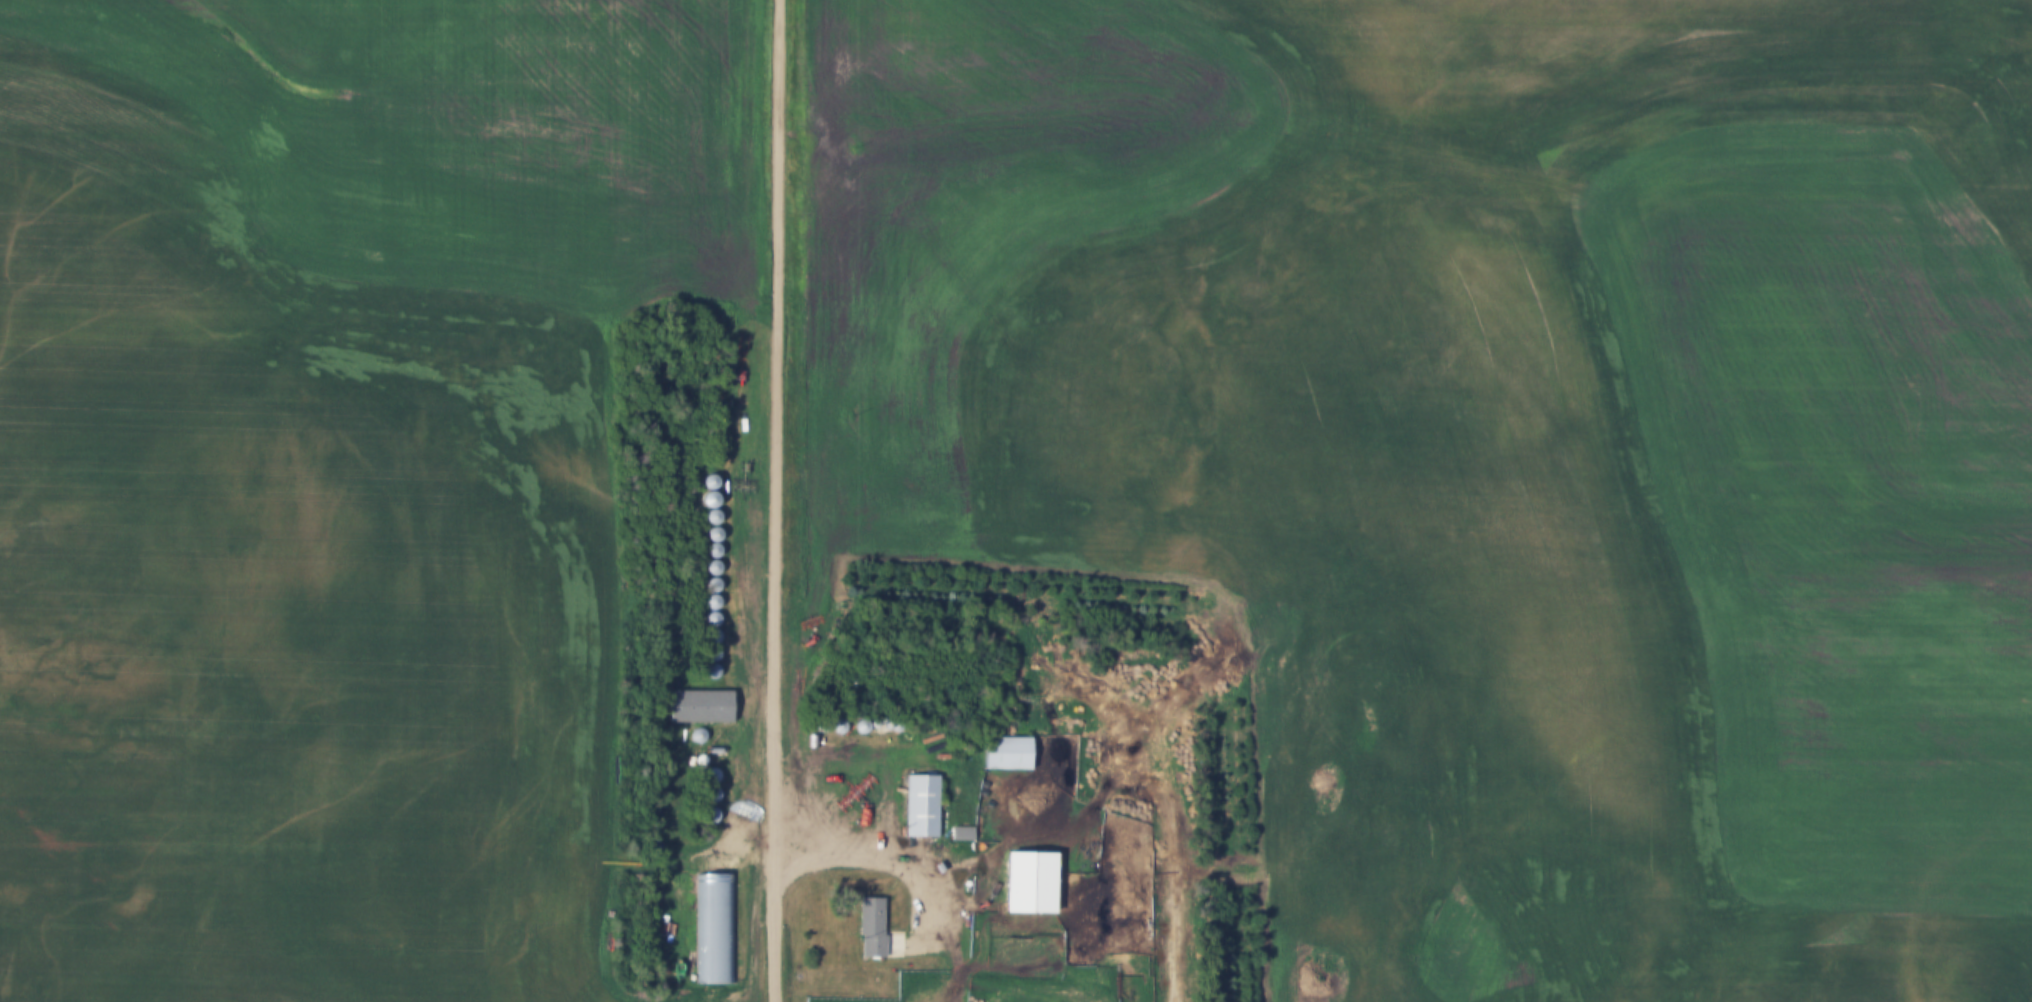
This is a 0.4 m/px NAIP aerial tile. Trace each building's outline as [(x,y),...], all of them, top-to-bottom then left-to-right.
[(705,480),(705,492),(721,491),(720,479),(705,480)] [(717,494),(701,498),(705,513),(721,509),(717,494)] [(708,529),(723,525),(720,513),(705,517),(708,529)] [(708,534),(710,545),(723,543),(721,532),(708,534)] [(710,548),(709,559),(721,560),(722,549),(710,548)] [(670,694),(670,725),(731,725),(731,694),(670,694)] [(1033,740),(984,740),(984,772),(1033,772),(1033,740)] [(908,778),(908,839),(940,839),(940,778),(908,778)] [(975,830),(953,830),(953,843),(975,843),(975,830)] [(1055,857),(1005,856),(1005,917),(1055,917),(1055,857)] [(700,987),(734,987),(735,878),(723,878),(723,870),(701,870),(700,987)] [(860,900),(862,959),(885,959),(883,899),(860,900)]
